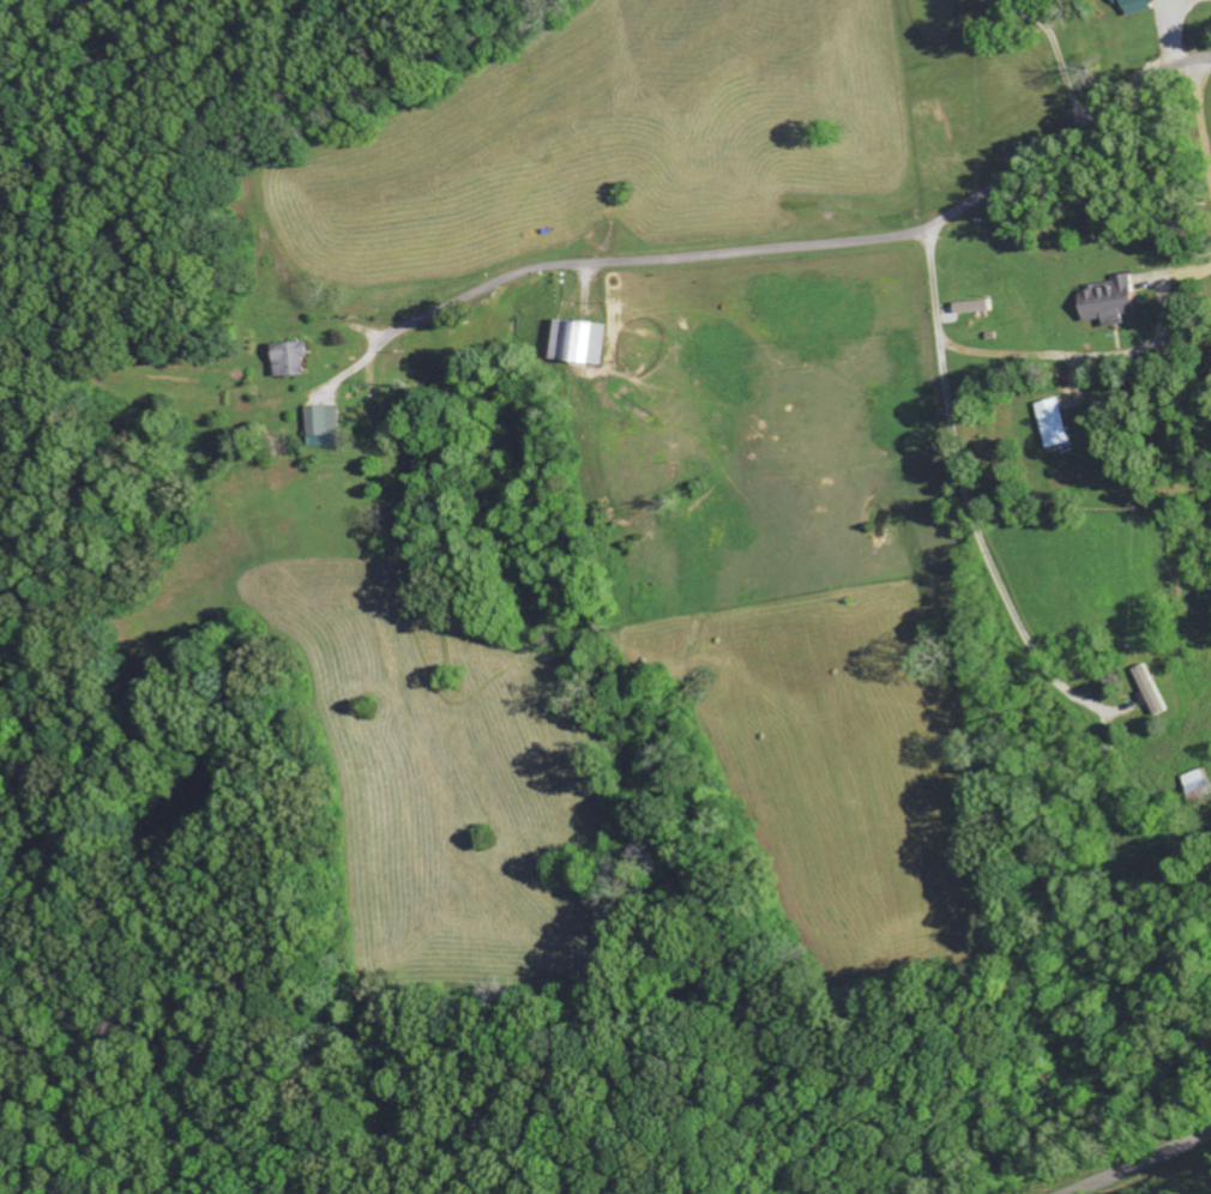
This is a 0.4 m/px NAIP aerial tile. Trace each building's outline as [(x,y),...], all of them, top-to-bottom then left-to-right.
[(1114,326),(1135,323),(1133,313),(1148,311),(1142,276),(1086,286),(1092,321),(1113,318),(1114,326)] [(614,322),(564,320),(563,361),(612,363),(614,322)] [(281,376),(313,375),(312,355),(316,355),(316,342),(280,343),(281,376)] [(1079,443),(1068,398),(1043,403),(1055,449),(1079,443)] [(311,407),(313,445),(343,444),(340,405),(311,407)] [(1179,710),(1153,664),(1140,671),(1156,700),(1158,699),(1167,716),(1179,710)] [(1210,793),(1210,770),(1196,776),(1203,796),(1210,793)]
